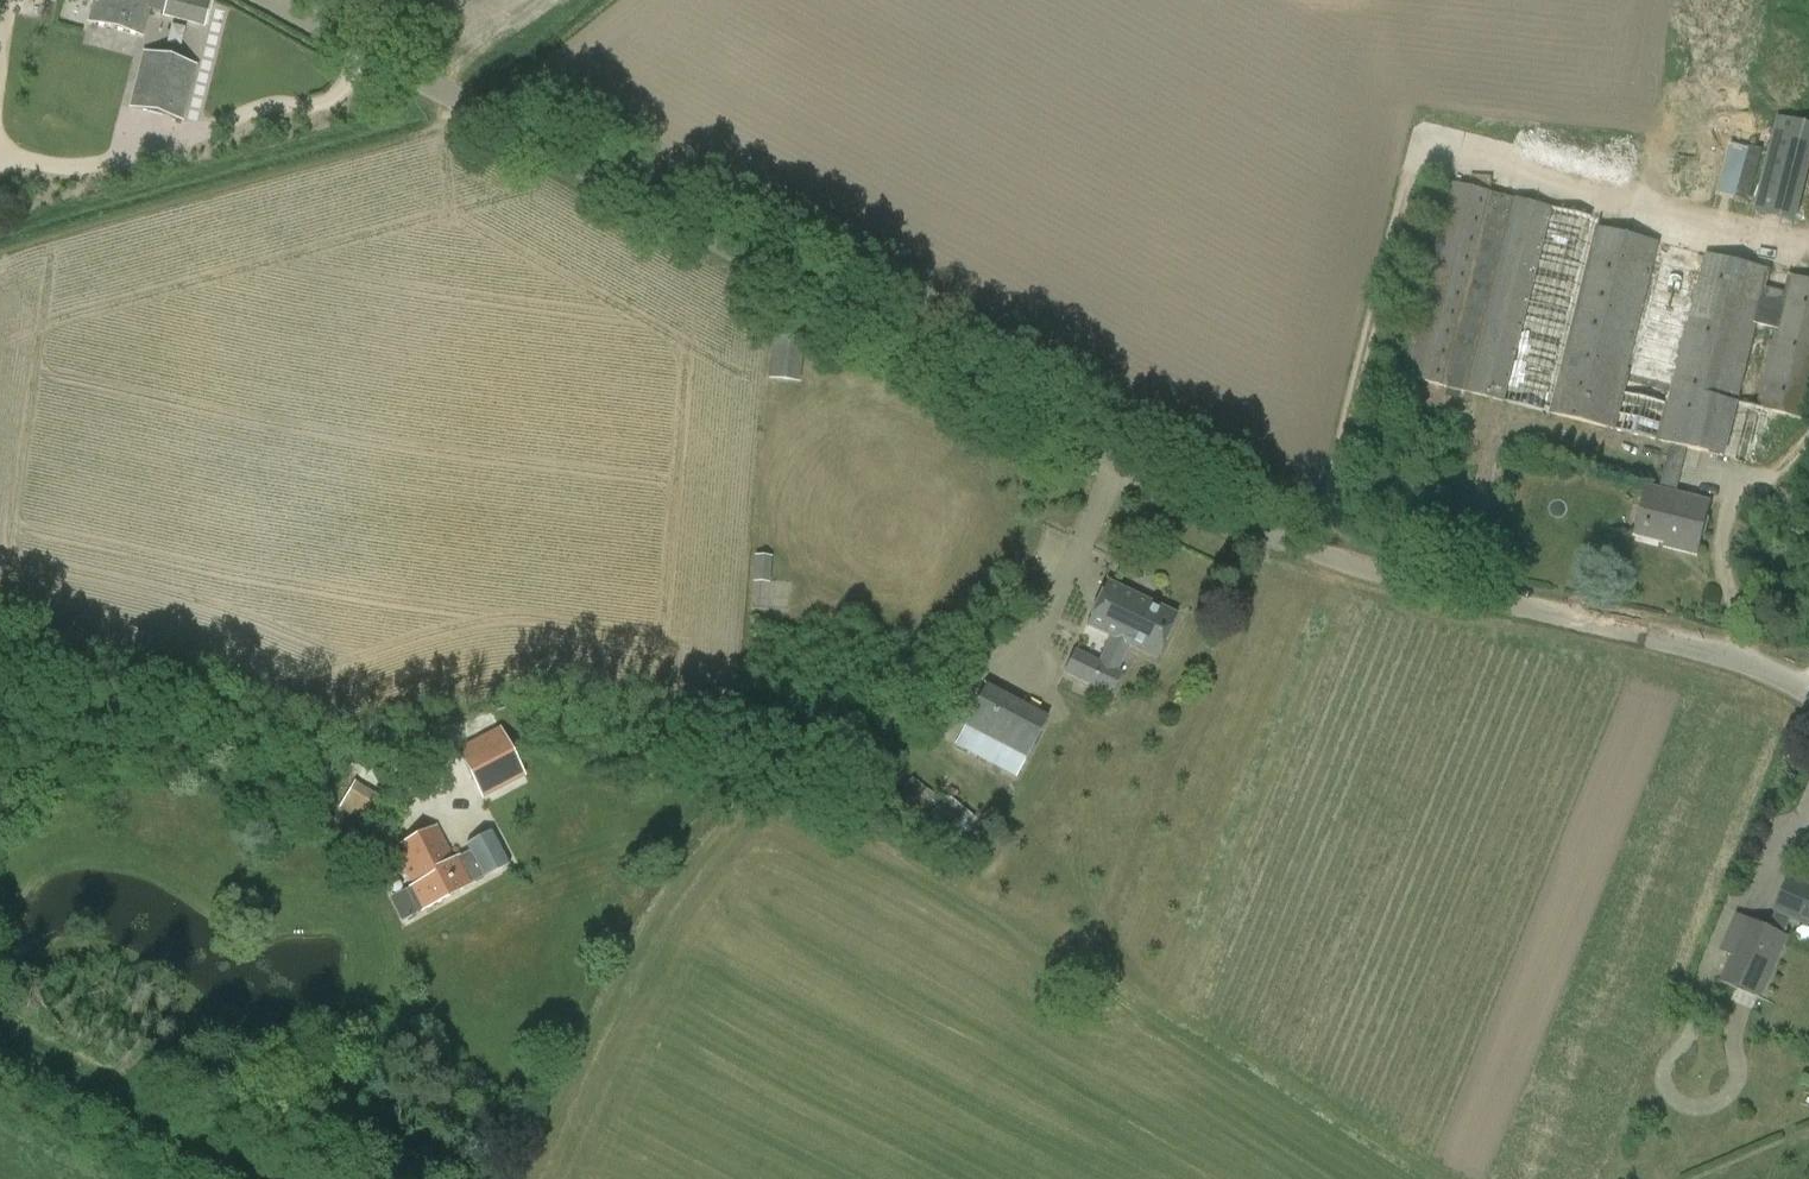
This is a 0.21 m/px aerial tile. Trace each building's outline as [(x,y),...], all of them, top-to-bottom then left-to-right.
[(95,1),(89,22),(143,37),(153,0),(89,0),(95,1)] [(212,0),(168,0),(164,14),(205,25),(212,0)] [(184,122),(198,66),(144,52),(129,108),(184,122)] [(1755,211),(1800,221),(1808,176),(1808,121),(1776,114),(1755,211)] [(1742,179),(1726,178),(1723,200),(1751,203),(1752,189),(1759,190),(1761,166),(1743,164),(1742,179)] [(1506,403),(1507,402),(1552,216),(1554,208),(1438,179),(1425,227),(1440,231),(1403,376),(1506,403)] [(1598,228),(1552,216),(1507,402),(1551,413),(1598,228)] [(1740,406),(1773,271),(1706,254),(1661,244),(1598,228),(1551,413),(1615,429),(1659,441),(1672,445),(1661,491),(1640,486),(1635,505),(1644,507),(1637,536),(1699,552),(1710,504),(1678,495),(1689,449),(1761,467),(1774,415),(1740,406)] [(1760,394),(1757,409),(1808,423),(1808,280),(1790,276),(1760,394)] [(801,383),(805,340),(772,337),(769,379),(801,383)] [(770,583),(772,557),(756,556),(754,582),(770,583)] [(1157,658),(1177,615),(1109,583),(1088,626),(1112,637),(1099,664),(1076,653),(1066,674),(1113,696),(1123,675),(1118,672),(1130,646),(1157,658)] [(988,686),(966,727),(1027,759),(1048,718),(988,686)] [(513,779),(491,736),(459,753),(481,795),(513,779)] [(471,851),(461,857),(460,856),(455,859),(438,827),(397,849),(416,885),(410,888),(423,912),(475,884),(475,883),(486,877),(485,875),(509,862),(492,831),(467,845),(471,851)] [(1808,888),(1808,887),(1808,883),(1790,875),(1774,912),(1775,912),(1791,919),(1795,921),(1796,918),(1808,924),(1808,889),(1808,888)] [(1785,935),(1791,919),(1775,912),(1769,928),(1785,935)] [(1760,998),(1787,936),(1785,935),(1769,928),(1748,919),(1721,981),(1760,998)]
